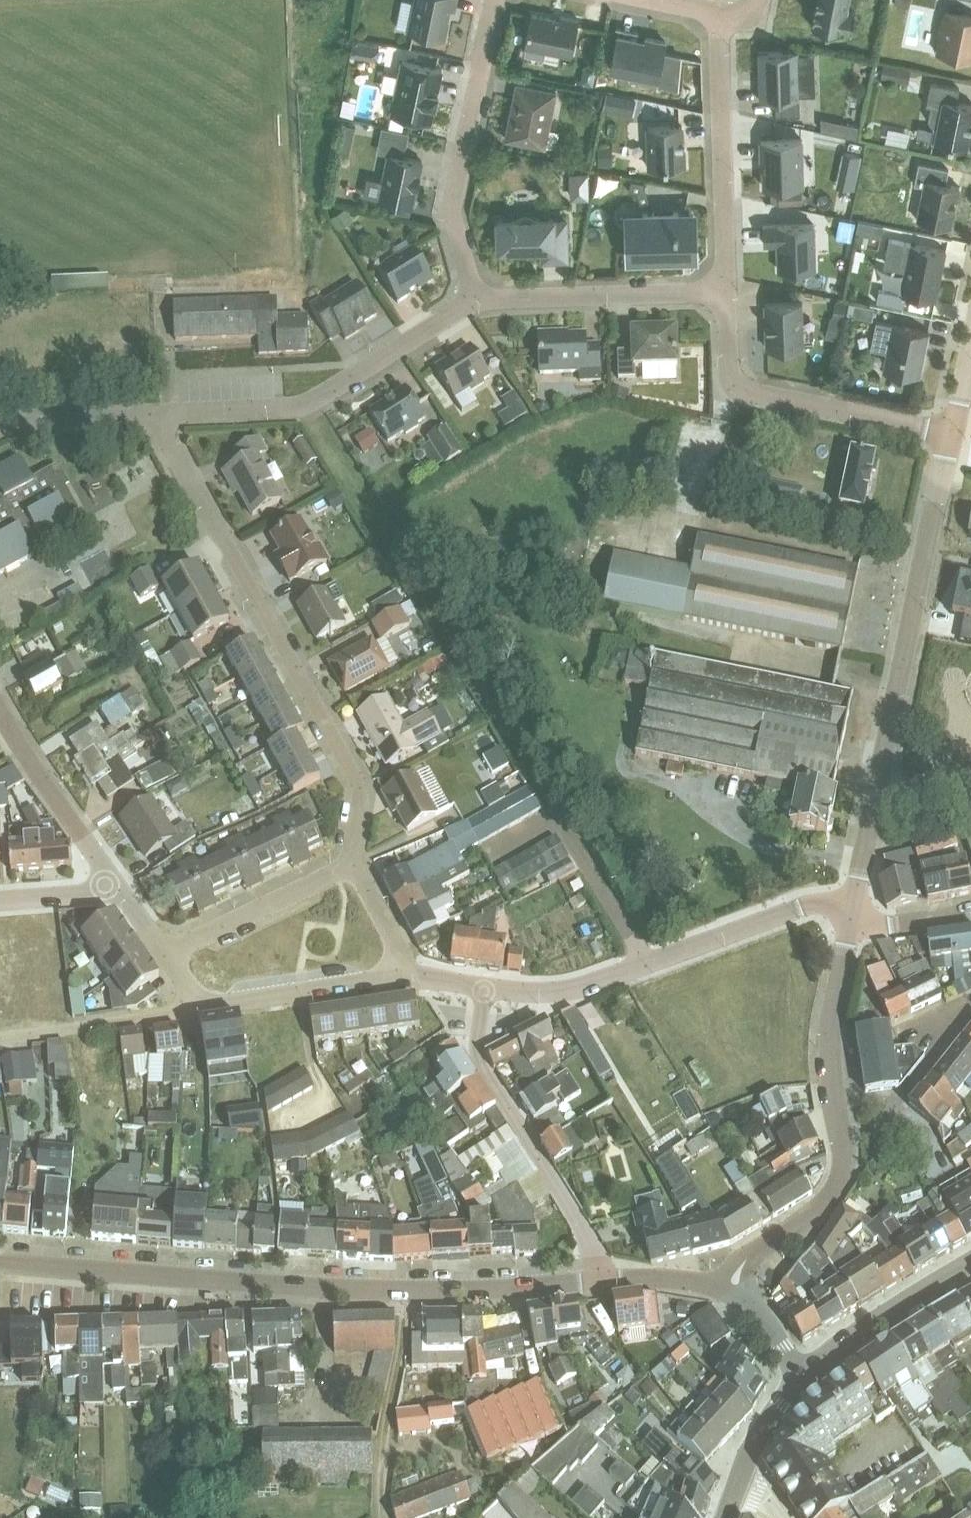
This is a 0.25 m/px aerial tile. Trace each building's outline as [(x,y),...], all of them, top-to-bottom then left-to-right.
[(456,0),(415,0),(409,31),(444,38),(448,20),(447,19),(449,8),(454,9),(456,0)] [(811,25),(843,31),(843,30),(851,32),(855,11),(847,9),(849,0),(816,0),(811,25)] [(945,11),(944,19),(941,18),(938,32),(941,33),(937,52),(970,59),(970,16),(945,11)] [(545,48),(572,54),(579,19),(561,15),(560,19),(531,13),(525,44),(527,45),(526,48),(527,48),(526,52),(543,56),(544,51),(545,51),(545,48)] [(665,40),(646,36),(645,41),(637,39),(637,38),(618,34),(610,68),(645,75),(644,79),(677,86),(680,55),(663,52),(665,40)] [(354,43),(351,56),(375,61),(378,48),(354,43)] [(798,50),(758,51),(759,69),(761,69),(761,93),(759,93),(759,99),(776,98),(776,114),(800,114),(798,50)] [(437,92),(442,68),(403,59),(395,96),(392,96),(390,107),(392,108),(391,114),(430,122),(434,104),(436,105),(438,92),(437,92)] [(911,71),(884,65),(881,78),(909,84),(911,71)] [(585,66),(582,83),(593,85),(596,69),(585,66)] [(931,82),(926,104),(931,105),(928,119),(934,127),(931,141),(967,148),(970,129),(970,104),(956,101),(959,87),(931,82)] [(556,91),(517,83),(506,138),(545,146),(545,145),(540,144),(543,129),(548,130),(556,91)] [(583,90),(581,102),(590,104),(593,92),(583,90)] [(605,94),(602,111),(617,114),(621,97),(605,94)] [(346,114),(347,97),(334,96),(332,113),(346,114)] [(842,122),(840,134),(855,137),(857,125),(842,122)] [(343,124),(340,135),(354,138),(357,127),(343,124)] [(648,125),(649,167),(683,166),(683,147),(681,147),(681,139),(680,139),(680,124),(648,125)] [(879,124),(875,137),(898,144),(902,131),(879,124)] [(368,176),(364,195),(379,199),(412,206),(417,186),(420,173),(419,173),(422,160),(404,156),(409,133),(381,128),(376,152),(389,155),(383,180),(368,176)] [(764,187),(803,186),(801,138),(761,139),(761,160),(766,160),(766,168),(763,168),(764,187)] [(598,144),(598,164),(612,164),(612,144),(598,144)] [(842,153),(835,186),(853,189),(860,157),(842,153)] [(946,183),(949,168),(919,162),(914,183),(924,185),(917,219),(951,226),(959,186),(946,183)] [(569,173),(570,201),(589,200),(588,173),(569,173)] [(632,180),(629,191),(638,193),(640,201),(648,198),(645,188),(646,183),(632,180)] [(779,201),(803,200),(803,187),(779,188),(779,201)] [(345,208),(330,217),(337,227),(351,218),(345,208)] [(680,250),(696,250),(695,218),(679,219),(679,211),(643,212),(643,220),(627,220),(628,252),(644,251),(644,256),(680,255),(680,250)] [(498,219),(498,248),(543,247),(543,259),(567,258),(566,219),(554,220),(554,217),(498,219)] [(855,221),(839,218),(835,239),(851,242),(855,221)] [(780,251),(778,251),(779,270),(815,269),(813,223),(763,224),(763,242),(780,242),(780,251)] [(879,288),(876,300),(904,305),(906,294),(936,300),(938,286),(935,281),(937,271),(942,272),(946,249),(906,241),(889,238),(884,263),(901,266),(905,267),(899,292),(879,288)] [(398,303),(433,282),(414,250),(398,260),(396,257),(384,265),(386,268),(378,272),(398,303)] [(310,307),(330,341),(341,334),(345,340),(359,332),(357,329),(377,316),(358,284),(325,304),(322,300),(310,307)] [(850,300),(838,297),(834,315),(846,317),(847,314),(849,303),(850,300)] [(174,305),(175,341),(258,338),(259,356),(310,354),(308,318),(277,319),(276,301),(174,305)] [(766,302),(767,348),(802,347),(801,301),(766,302)] [(849,303),(847,314),(871,319),(874,308),(849,303)] [(830,316),(826,335),(838,338),(842,319),(830,316)] [(920,375),(929,331),(876,320),(870,348),(887,351),(883,370),(901,374),(902,372),(920,375)] [(619,379),(635,379),(635,367),(677,365),(676,331),(633,333),(633,352),(618,352),(619,379)] [(580,381),(600,381),(599,345),(586,345),(586,334),(555,335),(554,332),(543,333),(541,335),(539,336),(540,374),(580,373),(580,381)] [(436,370),(454,399),(470,389),(472,392),(484,384),(482,381),(490,377),(471,347),(459,355),(460,358),(452,363),(450,360),(436,370)] [(426,367),(416,372),(425,389),(435,384),(426,367)] [(613,387),(611,399),(628,402),(631,391),(613,387)] [(425,419),(406,388),(393,396),(394,398),(370,413),(388,442),(404,432),(406,435),(419,427),(417,424),(425,419)] [(514,393),(503,399),(516,421),(527,414),(514,393)] [(540,416),(550,413),(547,403),(536,406),(540,416)] [(370,429),(355,439),(364,454),(379,444),(370,429)] [(462,457),(445,429),(426,441),(443,469),(462,457)] [(257,455),(267,450),(260,437),(236,450),(242,462),(224,472),(232,486),(236,483),(253,515),(282,500),(257,455)] [(304,439),(294,446),(301,456),(311,449),(304,439)] [(839,483),(837,492),(843,493),(841,505),(864,510),(868,491),(869,491),(872,477),(871,477),(872,471),(875,472),(877,459),(875,459),(875,456),(852,451),(845,484),(839,483)] [(35,556),(34,554),(49,546),(50,548),(78,532),(69,516),(78,511),(56,470),(34,483),(20,458),(0,469),(0,575),(35,556)] [(118,490),(135,483),(127,467),(111,474),(118,490)] [(768,481),(765,495),(798,502),(801,488),(768,481)] [(336,511),(347,504),(339,491),(328,498),(336,511)] [(289,582),(328,561),(320,546),(316,548),(301,521),(272,537),(282,554),(276,557),(289,582)] [(614,556),(605,604),(683,620),(842,652),(858,571),(699,539),(693,572),(614,556)] [(179,613),(214,594),(199,566),(164,586),(179,613)] [(141,598),(159,588),(149,569),(131,579),(141,598)] [(952,615),(965,617),(963,626),(968,627),(970,628),(970,579),(960,577),(956,598),(954,605),(952,615)] [(326,589),(298,605),(317,640),(345,624),(335,605),(344,600),(336,584),(326,589)] [(44,621),(86,598),(79,585),(58,597),(61,603),(41,614),(44,621)] [(397,592),(386,599),(392,610),(404,604),(397,592)] [(214,594),(179,613),(194,641),(229,621),(214,594)] [(372,641),(330,664),(345,692),(387,669),(399,662),(386,639),(410,625),(406,619),(400,608),(372,623),(382,641),(374,645),(372,641)] [(62,625),(61,624),(54,628),(57,633),(64,629),(62,625)] [(34,659),(47,652),(36,627),(6,641),(14,659),(13,659),(20,675),(37,667),(34,659)] [(144,634),(136,639),(140,648),(149,643),(144,634)] [(239,677),(266,663),(254,640),(227,655),(239,677)] [(173,653),(159,660),(169,678),(182,671),(200,661),(190,643),(173,653)] [(650,688),(642,724),(839,765),(853,695),(632,650),(625,683),(650,688)] [(26,680),(37,700),(78,678),(67,657),(26,680)] [(438,660),(425,668),(429,676),(443,668),(438,660)] [(266,663),(239,677),(248,694),(250,696),(252,700),(278,685),(266,663)] [(205,694),(213,689),(208,679),(199,683),(205,694)] [(290,707),(278,685),(252,700),(264,722),(290,707)] [(146,706),(140,698),(139,695),(135,689),(125,694),(128,700),(125,702),(120,695),(99,709),(102,714),(112,728),(146,706)] [(219,700),(213,689),(205,694),(211,704),(219,700)] [(388,698),(364,711),(373,728),(367,731),(386,767),(423,746),(429,755),(449,744),(444,734),(440,736),(427,713),(403,727),(388,698)] [(203,704),(195,709),(221,757),(230,752),(203,704)] [(290,707),(264,722),(265,725),(269,731),(277,745),(297,734),(303,730),(290,707)] [(839,765),(642,724),(636,755),(767,782),(765,792),(796,798),(794,810),(790,827),(827,835),(835,794),(833,793),(839,765)] [(85,774),(140,738),(135,730),(126,736),(125,735),(110,744),(98,725),(71,743),(81,757),(76,761),(85,774)] [(231,741),(239,736),(234,726),(225,731),(231,741)] [(308,756),(297,734),(277,745),(270,749),(282,770),(308,756)] [(245,746),(239,736),(231,741),(236,751),(245,746)] [(140,738),(85,774),(93,787),(98,784),(108,799),(135,782),(123,764),(138,755),(135,751),(145,745),(140,738)] [(483,757),(492,774),(509,764),(499,748),(483,757)] [(321,778),(308,756),(282,770),(295,793),(321,778)] [(145,792),(168,779),(176,775),(167,759),(136,775),(137,777),(145,792)] [(668,764),(666,774),(682,777),(684,767),(668,764)] [(0,776),(0,787),(6,786),(7,792),(24,782),(14,767),(0,776)] [(251,774),(243,779),(248,789),(256,784),(251,774)] [(415,777),(383,794),(390,806),(393,804),(408,832),(436,817),(415,777)] [(183,779),(167,788),(172,797),(188,789),(183,779)] [(256,784),(248,789),(254,799),(262,795),(256,784)] [(498,806),(506,801),(498,785),(484,793),(493,809),(498,806)] [(0,787),(0,808),(6,807),(10,806),(7,792),(6,786),(0,787)] [(519,794),(530,816),(541,810),(529,789),(519,794)] [(530,816),(519,794),(508,800),(520,821),(530,816)] [(177,850),(196,838),(185,823),(172,832),(151,800),(122,819),(147,856),(170,841),(177,850)] [(520,821),(508,800),(506,801),(498,806),(509,827),(520,821)] [(509,827),(498,806),(493,809),(487,812),(499,833),(509,827)] [(487,812),(476,818),(488,839),(499,833),(487,812)] [(281,818),(302,864),(307,862),(304,854),(323,845),(309,814),(295,821),(291,813),(281,818)] [(227,817),(223,821),(225,827),(239,821),(236,815),(231,815),(227,817)] [(277,829),(261,837),(275,867),(296,857),(300,865),(302,864),(281,818),(273,822),(277,829)] [(488,839),(476,818),(466,823),(471,833),(478,845),(488,839)] [(959,822),(970,853),(970,818),(959,822)] [(52,821),(39,822),(39,825),(40,837),(41,849),(43,869),(73,867),(72,847),(52,821)] [(25,838),(9,839),(10,852),(11,871),(43,869),(41,849),(40,837),(39,825),(26,826),(26,837),(25,838)] [(934,845),(933,841),(928,830),(909,838),(914,850),(911,851),(917,867),(921,871),(924,886),(928,903),(951,898),(942,866),(937,853),(934,845)] [(407,870),(385,882),(394,901),(464,866),(458,856),(478,845),(471,833),(451,844),(432,854),(435,861),(429,865),(431,868),(411,878),(407,870)] [(968,871),(966,861),(948,864),(943,853),(958,846),(953,833),(933,841),(934,845),(937,853),(942,866),(951,898),(970,893),(970,870),(968,871)] [(243,836),(234,840),(256,886),(260,884),(256,876),(275,867),(261,837),(246,844),(243,836)] [(556,837),(535,849),(547,870),(568,858),(556,837)] [(229,852),(214,859),(228,889),(249,880),(253,887),(256,886),(234,840),(225,844),(229,852)] [(535,849),(521,857),(533,877),(547,870),(535,849)] [(917,867),(911,851),(883,858),(888,874),(889,879),(881,881),(888,909),(916,901),(927,903),(928,903),(924,886),(921,871),(917,867)] [(521,857),(507,864),(519,885),(533,877),(521,857)] [(195,858),(187,862),(209,908),(213,906),(209,898),(228,889),(214,859),(199,866),(195,858)] [(550,885),(575,872),(569,861),(545,875),(550,885)] [(209,908),(187,862),(178,866),(182,874),(166,881),(180,912),(200,902),(204,910),(209,908)] [(519,885),(507,864),(493,872),(505,893),(519,885)] [(464,866),(394,901),(403,918),(442,899),(438,891),(469,875),(464,866)] [(573,894),(584,888),(576,875),(566,881),(573,894)] [(649,895),(643,897),(646,904),(652,902),(649,895)] [(574,910),(586,903),(582,896),(570,902),(574,910)] [(446,897),(442,899),(403,918),(413,938),(441,924),(450,920),(444,909),(454,904),(451,898),(447,900),(446,897)] [(648,908),(646,913),(648,917),(653,919),(658,917),(659,912),(657,908),(652,906),(648,908)] [(484,915),(477,967),(489,969),(489,971),(499,972),(500,970),(503,971),(503,970),(507,942),(486,939),(487,931),(494,932),(498,909),(484,915)] [(473,910),(463,914),(466,923),(471,921),(477,918),(473,910)] [(74,927),(71,929),(78,940),(83,937),(97,958),(130,936),(115,914),(104,921),(97,911),(91,915),(91,912),(73,913),(74,927)] [(456,932),(451,963),(454,964),(454,966),(464,968),(465,965),(477,967),(484,915),(477,918),(471,921),(469,929),(478,930),(477,935),(456,932)] [(441,924),(413,938),(420,950),(447,936),(441,924)] [(660,926),(655,928),(658,935),(663,933),(660,926)] [(953,934),(956,956),(952,957),(953,968),(955,981),(964,980),(955,984),(958,998),(970,993),(970,992),(970,931),(953,934)] [(956,956),(953,934),(927,937),(932,971),(953,968),(952,957),(956,956)] [(144,956),(130,936),(97,958),(112,979),(144,956)] [(924,937),(911,939),(919,954),(926,954),(924,937)] [(877,944),(890,969),(903,964),(891,942),(877,944)] [(507,971),(521,973),(524,952),(510,950),(507,971)] [(159,978),(144,956),(112,979),(127,1001),(123,1004),(127,1010),(137,1009),(156,995),(149,985),(159,978)] [(902,992),(911,1013),(941,999),(941,998),(926,964),(914,969),(911,961),(898,967),(900,970),(894,972),(896,977),(898,976),(905,991),(902,992)] [(911,1013),(902,992),(891,998),(886,985),(885,986),(884,984),(889,982),(882,965),(867,972),(881,1003),(890,1023),(911,1013)] [(83,989),(69,991),(73,1018),(87,1017),(83,989)] [(416,997),(389,1001),(393,1030),(420,1026),(416,997)] [(100,1012),(98,998),(86,1000),(88,1014),(100,1012)] [(389,1001),(363,1005),(367,1034),(393,1030),(389,1001)] [(363,1005),(337,1009),(342,1038),(367,1034),(363,1005)] [(342,1038),(337,1009),(310,1013),(315,1042),(342,1038)] [(576,1011),(561,1016),(586,1059),(600,1082),(613,1074),(576,1011)] [(240,1017),(200,1023),(207,1068),(247,1062),(240,1017)] [(544,1024),(515,1038),(538,1082),(552,1072),(561,1067),(548,1043),(553,1040),(544,1024)] [(179,1026),(155,1029),(158,1057),(165,1058),(163,1085),(175,1086),(175,1093),(181,1093),(183,1055),(179,1026)] [(889,1027),(856,1032),(865,1093),(898,1088),(898,1087),(900,1087),(925,1057),(913,1048),(893,1050),(889,1027)] [(970,1048),(970,1029),(962,1041),(970,1048)] [(135,1073),(139,1072),(139,1074),(149,1074),(149,1056),(146,1056),(142,1031),(120,1034),(125,1071),(127,1083),(136,1081),(135,1073)] [(515,1038),(486,1054),(494,1069),(511,1060),(521,1079),(514,1083),(521,1093),(538,1082),(515,1038)] [(65,1040),(48,1042),(48,1065),(68,1064),(65,1040)] [(448,1099),(478,1080),(454,1041),(430,1056),(445,1080),(439,1083),(424,1092),(433,1106),(435,1104),(443,1116),(454,1109),(448,1099)] [(954,1095),(957,1097),(965,1087),(970,1091),(970,1048),(962,1041),(933,1077),(954,1095)] [(415,1042),(403,1050),(407,1057),(419,1049),(415,1042)] [(407,1057),(403,1050),(391,1057),(396,1064),(407,1057)] [(32,1053),(3,1059),(7,1083),(7,1086),(9,1086),(21,1084),(37,1081),(36,1078),(32,1053)] [(295,1075),(306,1094),(316,1088),(305,1069),(295,1075)] [(349,1072),(339,1079),(349,1095),(362,1087),(361,1086),(357,1080),(355,1081),(349,1072)] [(369,1072),(357,1080),(361,1086),(362,1087),(374,1080),(369,1072)] [(567,1072),(521,1101),(534,1122),(536,1121),(548,1141),(559,1134),(566,1129),(561,1121),(554,1110),(557,1108),(551,1100),(559,1095),(564,1104),(580,1093),(567,1072)] [(306,1094),(295,1075),(285,1081),(296,1099),(306,1094)] [(953,1119),(958,1122),(965,1112),(960,1107),(962,1105),(951,1098),(954,1095),(933,1077),(921,1092),(953,1119)] [(496,1108),(478,1080),(448,1099),(454,1109),(465,1126),(466,1126),(471,1134),(486,1124),(481,1116),(485,1114),(496,1108)] [(285,1081),(275,1087),(286,1105),(296,1099),(285,1081)] [(286,1105),(275,1087),(265,1093),(268,1116),(286,1105)] [(953,1119),(921,1092),(911,1105),(909,1107),(925,1119),(940,1131),(938,1133),(944,1143),(951,1136),(949,1134),(956,1125),(958,1122),(953,1119)] [(806,1122),(803,1115),(788,1117),(778,1095),(761,1103),(762,1104),(778,1138),(777,1138),(781,1147),(788,1159),(792,1166),(804,1161),(800,1153),(817,1144),(806,1122)] [(260,1106),(229,1110),(232,1132),(263,1127),(260,1106)] [(496,1108),(485,1114),(497,1135),(503,1132),(508,1128),(496,1108)] [(147,1114),(147,1128),(179,1130),(180,1116),(147,1114)] [(339,1120),(350,1140),(362,1134),(350,1115),(339,1120)] [(725,1127),(718,1115),(709,1121),(716,1133),(725,1127)] [(123,1128),(116,1128),(115,1146),(132,1147),(134,1118),(124,1117),(123,1128)] [(438,1133),(447,1147),(468,1132),(458,1119),(438,1133)] [(134,1128),(146,1129),(146,1121),(135,1120),(134,1128)] [(339,1120),(329,1125),(340,1145),(350,1140),(339,1120)] [(329,1125),(319,1130),(329,1151),(340,1145),(329,1125)] [(497,1135),(494,1137),(491,1139),(458,1159),(466,1172),(483,1161),(502,1149),(517,1141),(508,1128),(503,1132),(497,1135)] [(156,1140),(157,1131),(147,1130),(146,1139),(156,1140)] [(319,1130),(309,1135),(318,1156),(329,1151),(319,1130)] [(677,1130),(663,1139),(672,1154),(686,1145),(677,1130)] [(239,1132),(219,1131),(219,1140),(238,1141),(239,1132)] [(970,1151),(970,1131),(963,1137),(958,1141),(958,1142),(946,1152),(954,1163),(956,1162),(963,1157),(970,1151)] [(898,1133),(889,1143),(900,1154),(910,1144),(898,1133)] [(548,1141),(542,1144),(555,1166),(572,1156),(572,1155),(559,1134),(548,1141)] [(309,1135),(296,1137),(298,1159),(318,1156),(309,1135)] [(703,1136),(686,1146),(692,1156),(709,1145),(703,1136)] [(296,1137),(283,1139),(286,1161),(298,1159),(296,1137)] [(286,1161),(283,1139),(271,1140),(273,1162),(286,1161)] [(4,1232),(7,1198),(12,1141),(0,1140),(0,1232),(4,1232)] [(517,1141),(502,1149),(483,1161),(496,1181),(502,1178),(505,1183),(483,1196),(488,1203),(490,1202),(517,1186),(534,1176),(536,1174),(517,1141)] [(428,1142),(414,1147),(429,1178),(414,1186),(417,1194),(427,1220),(428,1220),(430,1231),(432,1258),(469,1256),(467,1228),(460,1209),(447,1182),(448,1182),(437,1160),(428,1142)] [(33,1216),(32,1235),(66,1238),(74,1149),(40,1146),(39,1153),(38,1170),(57,1172),(55,1186),(47,1185),(45,1205),(46,1205),(45,1217),(33,1216)] [(915,1146),(903,1157),(915,1170),(927,1160),(915,1146)] [(788,1159),(781,1147),(763,1158),(770,1168),(749,1182),(773,1219),(813,1194),(805,1183),(795,1167),(793,1168),(792,1166),(788,1159)] [(330,1163),(336,1163),(340,1158),(339,1151),(329,1152),(330,1163)] [(963,1157),(970,1171),(970,1151),(963,1157)] [(7,1198),(4,1232),(27,1234),(30,1201),(30,1196),(35,1197),(38,1170),(39,1153),(28,1152),(26,1166),(24,1191),(20,1191),(19,1199),(7,1198)] [(478,1187),(466,1172),(451,1152),(437,1160),(448,1182),(450,1188),(453,1186),(457,1193),(466,1206),(469,1218),(470,1227),(467,1228),(469,1256),(492,1255),(491,1238),(489,1225),(488,1219),(482,1219),(479,1211),(490,1207),(488,1203),(483,1196),(478,1187)] [(674,1154),(656,1166),(674,1193),(672,1194),(683,1211),(696,1203),(706,1219),(685,1224),(693,1254),(706,1251),(731,1245),(716,1221),(713,1216),(679,1161),(674,1154)] [(396,1155),(380,1161),(383,1171),(399,1165),(396,1155)] [(98,1187),(93,1240),(136,1243),(139,1208),(140,1208),(141,1193),(141,1191),(144,1158),(130,1156),(129,1168),(119,1168),(98,1187)] [(317,1160),(308,1160),(308,1169),(317,1169),(317,1160)] [(307,1162),(293,1161),(293,1175),(306,1175),(307,1162)] [(744,1203),(716,1221),(731,1245),(762,1226),(773,1219),(749,1182),(736,1163),(724,1170),(735,1188),(744,1203)] [(966,1243),(970,1240),(970,1175),(939,1193),(966,1243)] [(534,1176),(517,1186),(531,1209),(548,1199),(534,1176)] [(966,1243),(939,1193),(932,1180),(925,1185),(933,1197),(932,1198),(928,1201),(917,1208),(923,1214),(933,1209),(941,1224),(937,1227),(951,1252),(966,1243)] [(204,1249),(208,1195),(187,1194),(187,1191),(182,1185),(177,1185),(173,1246),(204,1249)] [(517,1186),(490,1202),(492,1205),(507,1234),(511,1233),(515,1253),(516,1256),(537,1256),(536,1234),(534,1213),(531,1209),(517,1186)] [(918,1189),(899,1195),(903,1209),(923,1202),(918,1189)] [(136,1243),(170,1246),(174,1193),(141,1191),(141,1193),(140,1208),(139,1208),(136,1243)] [(427,1220),(417,1193),(416,1194),(422,1209),(418,1211),(421,1222),(418,1223),(412,1224),(411,1223),(409,1225),(408,1228),(408,1231),(392,1233),(393,1260),(432,1258),(430,1231),(428,1220),(427,1220)] [(344,1195),(335,1194),(338,1218),(338,1223),(337,1229),(336,1258),(370,1260),(393,1260),(392,1233),(392,1229),(387,1208),(381,1208),(361,1207),(347,1207),(348,1195),(344,1195)] [(282,1220),(279,1254),(306,1257),(309,1223),(311,1223),(312,1213),(304,1212),(305,1206),(281,1204),(282,1220)] [(492,1205),(490,1207),(479,1211),(482,1219),(492,1215),(495,1224),(489,1225),(491,1238),(492,1255),(515,1253),(511,1233),(507,1234),(492,1205)] [(859,1218),(861,1216),(844,1205),(842,1207),(859,1218)] [(815,1247),(829,1267),(839,1281),(859,1309),(884,1293),(864,1265),(849,1242),(864,1227),(866,1230),(873,1224),(861,1216),(859,1218),(842,1207),(815,1247)] [(257,1215),(254,1253),(274,1254),(276,1228),(275,1209),(269,1208),(258,1208),(257,1215)] [(312,1210),(312,1213),(311,1223),(309,1223),(306,1257),(336,1258),(337,1229),(326,1228),(327,1211),(312,1210)] [(693,1254),(685,1224),(672,1227),(671,1222),(667,1223),(664,1210),(640,1216),(652,1265),(693,1254)] [(879,1220),(916,1274),(935,1262),(918,1235),(915,1229),(900,1228),(895,1221),(898,1218),(892,1210),(879,1220)] [(205,1249),(229,1251),(254,1253),(257,1215),(241,1214),(241,1218),(207,1215),(205,1249)] [(873,1224),(866,1230),(875,1242),(879,1239),(889,1255),(874,1264),(871,1260),(864,1265),(884,1293),(916,1274),(879,1220),(873,1224)] [(918,1235),(935,1262),(951,1252),(937,1227),(934,1225),(918,1235)] [(824,1293),(843,1319),(859,1309),(839,1281),(831,1287),(821,1274),(829,1267),(815,1247),(798,1268),(821,1295),(824,1293)] [(791,1289),(821,1333),(831,1327),(843,1319),(824,1293),(821,1295),(798,1268),(784,1284),(791,1289)] [(791,1289),(784,1284),(772,1299),(803,1345),(821,1333),(791,1289)] [(970,1322),(970,1292),(957,1301),(970,1322)] [(640,1294),(614,1298),(617,1322),(619,1333),(646,1329),(660,1327),(659,1321),(656,1295),(640,1294)] [(954,1298),(929,1313),(931,1316),(956,1301),(954,1298)] [(962,1362),(970,1376),(970,1322),(957,1301),(956,1301),(931,1316),(962,1362)] [(609,1355),(597,1339),(588,1339),(588,1334),(587,1324),(580,1325),(579,1317),(577,1303),(551,1307),(555,1329),(556,1335),(556,1336),(558,1340),(571,1338),(572,1342),(574,1346),(583,1344),(584,1345),(585,1344),(603,1367),(612,1360),(609,1355)] [(688,1305),(679,1304),(678,1315),(687,1316),(688,1305)] [(577,1377),(561,1346),(559,1346),(558,1340),(556,1336),(556,1335),(555,1329),(551,1307),(536,1309),(530,1310),(531,1317),(532,1327),(537,1352),(548,1349),(553,1368),(550,1370),(558,1387),(577,1377)] [(706,1310),(691,1320),(712,1350),(728,1339),(731,1337),(711,1307),(706,1310)] [(381,1416),(386,1390),(394,1352),(396,1352),(395,1314),(334,1316),(335,1354),(377,1352),(361,1412),(381,1416)] [(482,1315),(462,1316),(464,1349),(465,1367),(466,1403),(468,1414),(515,1394),(514,1387),(508,1361),(525,1358),(518,1330),(483,1338),(482,1315)] [(428,1336),(412,1337),(412,1351),(413,1369),(465,1367),(464,1349),(462,1316),(427,1316),(428,1336)] [(931,1316),(892,1341),(934,1404),(944,1419),(951,1414),(958,1424),(970,1416),(970,1409),(967,1412),(956,1394),(962,1390),(949,1370),(962,1362),(931,1316)] [(302,1317),(275,1318),(278,1389),(295,1388),(295,1376),(290,1376),(290,1353),(294,1353),(294,1344),(303,1344),(302,1317)] [(244,1318),(226,1319),(227,1341),(228,1341),(230,1384),(247,1383),(247,1378),(247,1372),(246,1341),(245,1341),(244,1318)] [(278,1389),(275,1318),(253,1318),(254,1354),(264,1354),(265,1389),(278,1389)] [(227,1341),(226,1319),(177,1320),(179,1351),(180,1371),(196,1370),(196,1384),(209,1383),(209,1369),(202,1369),(201,1343),(211,1342),(213,1373),(213,1384),(230,1384),(228,1341),(227,1341)] [(179,1351),(177,1320),(138,1322),(141,1369),(142,1380),(142,1389),(157,1388),(156,1365),(150,1365),(149,1352),(167,1352),(168,1371),(170,1371),(170,1388),(181,1388),(180,1371),(179,1351)] [(123,1322),(103,1323),(103,1355),(103,1368),(114,1367),(115,1371),(113,1371),(114,1391),(126,1390),(126,1380),(124,1357),(123,1322)] [(138,1322),(123,1322),(124,1357),(126,1380),(126,1390),(127,1406),(143,1404),(142,1389),(142,1380),(141,1369),(138,1322)] [(103,1323),(79,1324),(80,1362),(80,1381),(80,1396),(85,1396),(85,1407),(104,1407),(103,1368),(103,1355),(103,1323)] [(80,1362),(79,1324),(42,1325),(43,1354),(64,1353),(64,1365),(68,1365),(68,1371),(64,1372),(64,1381),(80,1381),(80,1362)] [(0,1348),(0,1368),(12,1367),(13,1367),(22,1367),(22,1374),(22,1381),(31,1381),(41,1381),(41,1367),(43,1366),(43,1354),(42,1325),(28,1325),(11,1326),(11,1340),(11,1347),(5,1348),(0,1348)] [(667,1332),(660,1338),(670,1350),(678,1344),(679,1343),(669,1331),(667,1332)] [(873,1353),(913,1417),(934,1404),(892,1341),(882,1347),(881,1353),(876,1356),(874,1353),(873,1353)] [(682,1350),(671,1359),(678,1368),(690,1357),(691,1355),(684,1347),(682,1350)] [(751,1413),(752,1414),(752,1413),(767,1390),(765,1389),(756,1384),(750,1379),(754,1372),(744,1366),(747,1361),(737,1354),(734,1352),(717,1379),(738,1400),(751,1413)] [(858,1364),(892,1413),(897,1409),(909,1429),(917,1423),(913,1417),(873,1353),(858,1364)] [(669,1361),(651,1376),(659,1386),(677,1370),(669,1361)] [(949,1370),(962,1390),(956,1394),(967,1412),(970,1409),(970,1376),(962,1362),(949,1370)] [(844,1373),(875,1421),(877,1425),(892,1413),(858,1364),(844,1373)] [(822,1395),(803,1408),(807,1413),(833,1450),(875,1421),(844,1373),(843,1374),(846,1379),(845,1380),(844,1377),(826,1390),(827,1392),(822,1395)] [(710,1407),(737,1431),(747,1421),(749,1418),(752,1414),(751,1413),(738,1400),(717,1379),(714,1382),(707,1389),(718,1398),(710,1407)] [(515,1394),(468,1414),(482,1448),(551,1404),(546,1394),(543,1382),(515,1394)] [(650,1382),(640,1391),(648,1401),(658,1392),(650,1382)] [(701,1400),(710,1407),(718,1398),(707,1389),(700,1398),(701,1400)] [(254,1410),(279,1409),(278,1391),(253,1392),(254,1410)] [(684,1417),(721,1449),(737,1431),(710,1407),(701,1400),(699,1402),(694,1406),(693,1405),(683,1416),(684,1417)] [(579,1404),(560,1412),(564,1421),(583,1413),(579,1404)] [(452,1405),(426,1409),(396,1412),(400,1437),(432,1433),(432,1426),(454,1422),(452,1405)] [(253,1436),(249,1436),(250,1477),(258,1477),(258,1488),(258,1495),(278,1495),(278,1488),(351,1487),(351,1477),(373,1476),(373,1435),(296,1435),(280,1436),(279,1409),(254,1410),(252,1410),(253,1436)] [(597,1444),(599,1446),(605,1451),(612,1457),(619,1450),(605,1438),(620,1424),(606,1411),(604,1412),(601,1414),(596,1418),(592,1421),(581,1430),(595,1443),(597,1444)] [(767,1466),(765,1467),(783,1494),(785,1492),(828,1464),(838,1457),(833,1450),(807,1413),(793,1422),(795,1426),(784,1433),(788,1439),(773,1449),(777,1454),(768,1461),(770,1464),(767,1466)] [(721,1449),(684,1417),(678,1424),(677,1423),(672,1429),(668,1434),(705,1466),(718,1452),(721,1449)] [(569,1439),(552,1454),(531,1472),(545,1485),(550,1489),(568,1469),(571,1471),(579,1462),(582,1465),(599,1446),(597,1444),(595,1443),(581,1430),(570,1439),(569,1439)] [(923,1432),(915,1438),(922,1449),(923,1450),(931,1444),(923,1432)] [(655,1457),(665,1466),(706,1505),(715,1487),(655,1435),(651,1439),(644,1447),(655,1457)] [(927,1458),(937,1472),(955,1460),(946,1446),(927,1458)] [(665,1466),(655,1457),(639,1476),(649,1484),(665,1466)] [(834,1517),(882,1517),(877,1511),(894,1500),(900,1508),(942,1480),(937,1472),(927,1458),(857,1503),(855,1505),(834,1517)] [(619,1463),(609,1475),(626,1489),(636,1478),(619,1463)] [(785,1492),(802,1517),(834,1517),(855,1505),(828,1464),(785,1492)] [(709,1509),(710,1508),(706,1505),(665,1466),(649,1484),(690,1517),(707,1517),(709,1509)] [(511,1491),(527,1505),(545,1485),(531,1472),(511,1491)] [(391,1500),(396,1517),(428,1517),(472,1501),(461,1474),(454,1476),(453,1474),(423,1486),(394,1498),(391,1500)] [(31,1478),(25,1491),(38,1497),(44,1484),(31,1478)] [(649,1484),(628,1508),(640,1517),(690,1517),(649,1484)] [(570,1507),(582,1517),(592,1517),(603,1504),(586,1489),(570,1507)] [(512,1517),(541,1517),(527,1505),(511,1491),(499,1503),(512,1517)] [(102,1496),(81,1496),(81,1511),(102,1511),(102,1496)] [(26,1517),(32,1505),(20,1500),(15,1511),(26,1517)] [(499,1503),(483,1517),(512,1517),(499,1503)] [(131,1509),(111,1510),(112,1517),(131,1517),(131,1509)]
